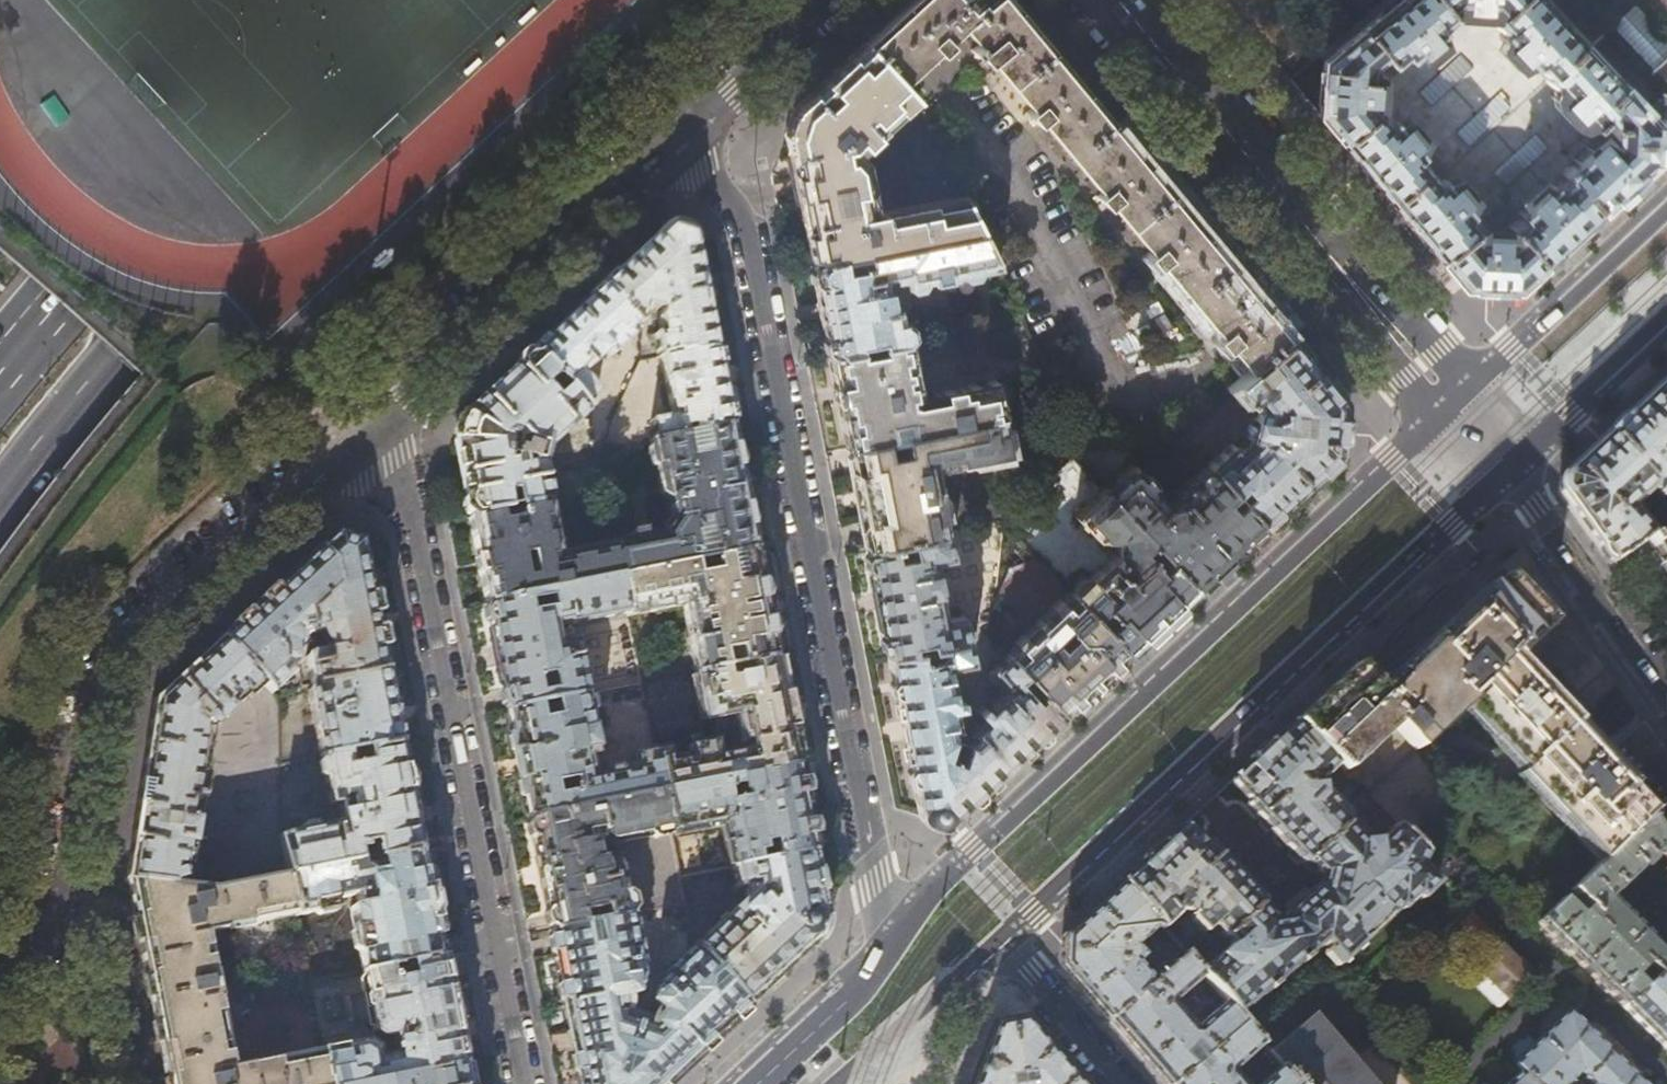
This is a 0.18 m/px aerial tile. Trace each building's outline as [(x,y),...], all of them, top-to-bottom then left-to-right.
[(864,43),(897,80),(928,52),(932,56),(944,45),(948,49),(953,45),(945,36),(960,22),(978,44),(974,48),(985,62),(981,65),(984,69),(993,62),(1033,110),(1029,114),(1048,138),(1053,134),(1090,179),(1085,182),(1102,202),(1097,206),(1100,210),(1110,203),(1150,251),(1141,258),(1144,262),(1148,259),(1155,267),(1160,263),(1219,334),(1214,338),(1220,346),(1216,349),(1219,353),(1228,346),(1249,371),(1262,360),(1289,336),(1262,304),(1201,230),(1138,155),(1072,76),(1009,0),(910,0),(864,43)] [(1540,0),(1397,0),(1342,46),(1324,61),(1319,116),(1344,145),(1462,287),(1516,290),(1522,284),(1561,248),(1612,201),(1653,162),(1655,124),(1634,102),(1566,29),(1540,0)] [(1612,24),(1649,68),(1666,53),(1666,41),(1636,4),(1612,24)] [(897,80),(864,43),(793,108),(784,134),(789,160),(803,234),(809,265),(978,233),(960,195),(872,212),(868,190),(870,189),(865,162),(857,153),(914,99),(897,80)] [(666,225),(601,286),(637,325),(645,317),(648,309),(654,311),(651,319),(652,322),(657,321),(660,335),(646,338),(647,344),(655,343),(657,357),(660,357),(688,351),(689,356),(716,350),(703,287),(692,234),(666,225)] [(978,233),(809,265),(817,307),(826,356),(907,341),(903,320),(899,321),(895,304),(887,306),(882,282),(899,279),(900,286),(995,268),(978,233)] [(637,325),(601,286),(531,350),(558,378),(565,386),(584,406),(599,393),(583,375),(591,368),(594,372),(606,361),(602,357),(607,353),(616,363),(620,359),(615,353),(633,337),(629,332),(637,325)] [(1321,374),(1289,336),(1262,360),(1270,371),(1258,381),(1249,371),(1227,390),(1239,405),(1246,399),(1256,411),(1249,432),(1242,434),(1240,442),(1242,445),(1232,453),(1227,448),(1204,468),(1229,493),(1237,485),(1245,493),(1237,502),(1261,527),(1302,489),(1336,458),(1337,457),(1338,456),(1339,453),(1339,452),(1339,451),(1341,427),(1342,404),(1342,402),(1341,399),(1341,398),(1340,397),(1321,374)] [(907,341),(826,356),(836,404),(846,447),(878,441),(895,437),(998,417),(990,380),(917,394),(907,341)] [(558,378),(531,350),(462,414),(453,441),(464,496),(468,517),(497,512),(509,509),(506,494),(515,492),(518,507),(522,507),(548,502),(539,455),(587,410),(587,409),(584,406),(565,386),(553,397),(546,389),(558,378)] [(722,383),(716,350),(689,356),(688,351),(660,357),(663,374),(655,376),(656,383),(664,381),(666,387),(659,388),(662,405),(669,404),(672,417),(651,421),(655,440),(684,435),(700,432),(731,426),(722,383)] [(1664,381),(1624,418),(1577,461),(1561,476),(1559,493),(1584,527),(1610,563),(1635,547),(1645,537),(1650,532),(1651,531),(1633,512),(1642,503),(1639,500),(1649,490),(1657,500),(1666,491),(1666,384),(1664,381)] [(998,417),(895,437),(898,452),(881,455),(878,441),(846,447),(855,495),(865,548),(944,533),(932,472),(1006,458),(998,417)] [(660,534),(642,537),(640,530),(629,532),(630,540),(613,543),(620,577),(694,562),(715,558),(754,550),(741,482),(731,426),(700,432),(701,444),(700,445),(698,445),(696,447),(696,449),(695,450),(695,452),(695,453),(695,455),(688,455),(684,435),(655,440),(649,441),(659,493),(667,499),(671,518),(660,534)] [(1222,500),(1229,493),(1204,468),(1175,495),(1177,497),(1171,503),(1163,505),(1163,501),(1153,490),(1154,489),(1129,463),(1101,489),(1148,540),(1166,559),(1195,590),(1220,566),(1261,527),(1237,502),(1230,509),(1222,500)] [(1140,548),(1148,540),(1101,489),(1074,514),(1095,537),(1113,540),(1111,557),(1071,595),(1091,616),(1102,606),(1115,619),(1104,629),(1127,653),(1171,612),(1195,590),(1166,559),(1156,568),(1149,560),(1151,559),(1140,548)] [(1650,515),(1649,520),(1656,527),(1657,526),(1656,525),(1666,515),(1666,499),(1650,515)] [(548,502),(522,507),(523,513),(518,514),(519,521),(500,525),(497,512),(468,517),(481,585),(485,603),(526,595),(521,570),(532,568),(536,593),(620,577),(613,543),(558,554),(548,502)] [(336,531),(319,547),(331,561),(336,586),(310,611),(313,631),(324,629),(324,631),(325,632),(326,634),(327,635),(328,636),(330,637),(331,637),(333,638),(335,638),(336,647),(310,651),(308,656),(313,684),(387,669),(378,624),(362,540),(336,531)] [(1650,532),(1645,537),(1646,538),(1666,568),(1666,532),(1655,540),(1650,532)] [(944,533),(865,548),(875,600),(886,656),(911,651),(909,643),(928,639),(929,647),(942,645),(965,640),(960,616),(941,619),(929,562),(949,558),(944,533)] [(331,561),(319,547),(221,638),(265,684),(273,692),(293,674),(288,648),(290,648),(292,647),(293,646),(295,645),(296,643),(297,641),(297,639),(297,638),(297,636),(297,634),(313,631),(310,611),(336,586),(331,561)] [(765,606),(754,550),(715,558),(717,572),(696,576),(694,562),(620,577),(627,613),(627,616),(681,606),(694,674),(714,670),(711,655),(732,651),(735,666),(751,662),(775,658),(765,606)] [(1293,722),(1336,766),(1393,824),(1410,842),(1458,797),(1414,751),(1466,703),(1526,767),(1522,771),(1604,858),(1647,816),(1659,804),(1666,797),(1666,756),(1647,728),(1642,721),(1603,753),(1537,683),(1553,668),(1578,695),(1605,669),(1594,655),(1538,575),(1520,550),(1499,570),(1505,576),(1480,599),(1413,662),(1382,691),(1356,664),(1326,692),(1293,722)] [(1104,629),(1091,616),(1071,595),(1066,600),(1035,567),(1010,574),(999,596),(1032,631),(1007,655),(1023,672),(1041,690),(1062,713),(1087,690),(1097,681),(1127,653),(1104,629)] [(547,625),(566,622),(570,624),(627,613),(620,577),(536,593),(526,595),(485,603),(495,653),(506,711),(533,705),(550,702),(587,695),(577,642),(573,639),(555,643),(556,648),(551,649),(547,625)] [(265,684),(221,638),(154,700),(125,879),(126,879),(192,887),(194,878),(190,869),(201,798),(206,799),(209,774),(205,773),(214,725),(247,695),(250,698),(265,684)] [(965,640),(942,645),(944,656),(920,661),(918,649),(911,651),(886,656),(892,686),(907,761),(918,816),(931,820),(949,761),(950,761),(941,758),(947,739),(953,738),(947,710),(959,707),(958,700),(953,701),(947,670),(971,665),(965,640)] [(1015,680),(1023,672),(1007,655),(991,670),(1006,687),(983,709),(980,706),(975,711),(983,720),(962,741),(962,743),(964,744),(959,764),(949,761),(931,820),(944,824),(1008,764),(1062,713),(1041,690),(1032,699),(1015,680)] [(654,751),(662,791),(796,765),(785,712),(775,658),(751,662),(754,675),(738,678),(735,666),(714,670),(694,674),(703,718),(710,717),(715,739),(689,744),(691,758),(669,762),(666,749),(654,751)] [(395,713),(387,669),(313,684),(306,690),(319,758),(344,753),(362,749),(401,741),(395,713)] [(587,695),(550,702),(553,717),(536,721),(533,705),(506,711),(515,755),(521,787),(527,818),(662,791),(654,751),(631,756),(633,764),(602,770),(603,772),(594,774),(590,749),(596,748),(592,728),(594,728),(587,695)] [(1336,766),(1293,722),(1230,781),(1247,804),(1246,805),(1246,806),(1246,808),(1246,809),(1246,810),(1247,811),(1248,812),(1249,813),(1271,837),(1297,865),(1297,866),(1298,866),(1299,867),(1300,867),(1302,867),(1303,867),(1304,866),(1305,865),(1313,875),(1314,875),(1314,876),(1315,877),(1316,877),(1317,878),(1319,878),(1320,878),(1321,877),(1318,883),(1315,889),(1314,889),(1313,888),(1312,888),(1311,888),(1310,888),(1310,889),(1309,889),(1308,890),(1283,914),(1282,915),(1281,915),(1281,917),(1281,918),(1281,919),(1281,920),(1276,923),(1270,926),(1270,925),(1270,923),(1269,921),(1269,920),(1268,920),(1259,909),(1259,908),(1260,906),(1260,904),(1259,903),(1259,902),(1258,901),(1257,900),(1232,872),(1210,847),(1209,847),(1208,846),(1208,845),(1207,845),(1205,845),(1204,845),(1203,845),(1202,846),(1201,846),(1184,825),(1122,883),(1162,929),(1176,916),(1177,911),(1189,913),(1188,919),(1201,933),(1209,926),(1219,937),(1222,935),(1224,938),(1224,950),(1198,972),(1203,977),(1225,1003),(1237,1016),(1322,941),(1327,947),(1325,949),(1324,949),(1324,950),(1323,951),(1323,952),(1323,953),(1324,954),(1325,955),(1325,956),(1333,964),(1334,965),(1335,965),(1336,965),(1337,965),(1338,964),(1358,945),(1414,894),(1421,901),(1440,884),(1422,866),(1425,856),(1410,842),(1393,824),(1380,836),(1381,840),(1361,846),(1360,843),(1345,828),(1343,814),(1322,793),(1317,793),(1316,781),(1321,781),(1336,766)] [(415,811),(401,741),(362,749),(365,763),(347,767),(344,753),(319,758),(328,805),(334,804),(337,824),(279,834),(288,875),(358,861),(356,850),(364,849),(363,843),(373,842),(376,858),(422,849),(415,811)] [(812,851),(804,809),(796,765),(662,791),(670,832),(722,823),(731,868),(753,863),(776,859),(774,850),(780,849),(778,840),(789,838),(793,855),(812,851)] [(662,791),(527,818),(537,869),(549,931),(629,916),(618,862),(598,865),(593,840),(606,838),(612,843),(670,832),(662,791)] [(1654,826),(1647,816),(1604,858),(1570,891),(1586,906),(1577,915),(1561,899),(1536,924),(1557,944),(1622,1007),(1642,988),(1630,977),(1642,965),(1654,976),(1663,968),(1663,967),(1664,966),(1664,963),(1664,961),(1664,960),(1664,959),(1663,957),(1663,956),(1662,955),(1661,954),(1660,953),(1636,929),(1634,929),(1626,921),(1627,920),(1606,899),(1654,852),(1660,851),(1666,862),(1666,817),(1654,826)] [(427,875),(422,849),(376,858),(358,861),(288,875),(296,916),(335,908),(334,900),(354,896),(355,907),(349,908),(361,972),(387,967),(406,963),(443,956),(427,875)] [(820,888),(812,851),(793,855),(776,859),(753,863),(758,888),(693,949),(749,1008),(818,943),(826,917),(820,888)] [(192,887),(126,879),(126,881),(166,1083),(329,1083),(322,1049),(232,1066),(207,933),(296,916),(288,875),(212,890),(192,887)] [(1184,955),(1162,929),(1122,883),(1089,914),(1064,938),(1062,965),(1070,974),(1083,989),(1109,1019),(1184,955)] [(549,931),(568,1025),(579,1083),(668,1083),(710,1044),(749,1008),(693,949),(663,977),(665,980),(652,991),(654,1005),(663,1004),(663,1009),(661,1014),(635,1006),(632,992),(634,990),(635,988),(637,985),(637,984),(637,982),(638,979),(637,977),(635,966),(639,965),(629,916),(549,931)] [(1480,970),(1509,1000),(1533,977),(1484,927),(1472,938),(1492,959),(1480,970)] [(1184,955),(1109,1019),(1146,1061),(1166,1083),(1172,1083),(1192,1067),(1185,1059),(1193,1052),(1200,1061),(1244,1024),(1237,1016),(1225,1003),(1194,1030),(1172,1004),(1203,977),(1198,972),(1184,955)] [(443,956),(406,963),(409,977),(393,980),(393,977),(388,977),(387,967),(361,972),(372,1031),(383,1038),(392,1036),(396,1052),(378,1055),(376,1047),(367,1041),(322,1049),(329,1083),(362,1083),(464,1063),(458,1035),(443,956)] [(1663,968),(1654,976),(1642,988),(1622,1007),(1666,1051),(1666,973),(1663,968)] [(1532,1083),(1564,1083),(1577,1071),(1590,1083),(1640,1083),(1577,1023),(1565,1012),(1535,1043),(1522,1030),(1503,1050),(1521,1071),(1532,1083)] [(1293,1082),(1306,1070),(1317,1083),(1374,1083),(1313,1013),(1267,1052),(1281,1068),(1293,1082)] [(1022,1019),(995,1024),(974,1078),(972,1083),(1079,1083),(1058,1060),(1022,1019)] [(1244,1024),(1200,1061),(1208,1069),(1200,1076),(1192,1067),(1172,1083),(1241,1083),(1232,1073),(1263,1047),(1244,1024)] [(464,1063),(362,1083),(468,1083),(464,1063)] [(1293,1082),(1281,1068),(1261,1083),(1295,1083),(1293,1082)] [(1521,1071),(1505,1083),(1532,1083),(1521,1071)]
